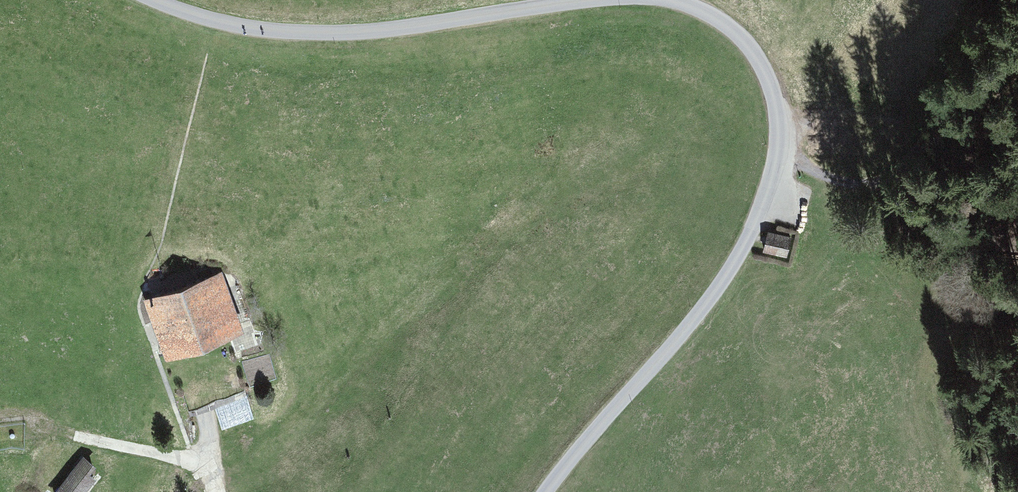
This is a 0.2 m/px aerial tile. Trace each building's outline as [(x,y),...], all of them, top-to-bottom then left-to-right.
[(792,238),(769,233),(765,254),(787,258),(792,238)] [(209,280),(145,302),(165,358),(229,336),(209,280)] [(58,491),(84,491),(94,479),(85,473),(92,465),(84,458),(58,491)]
